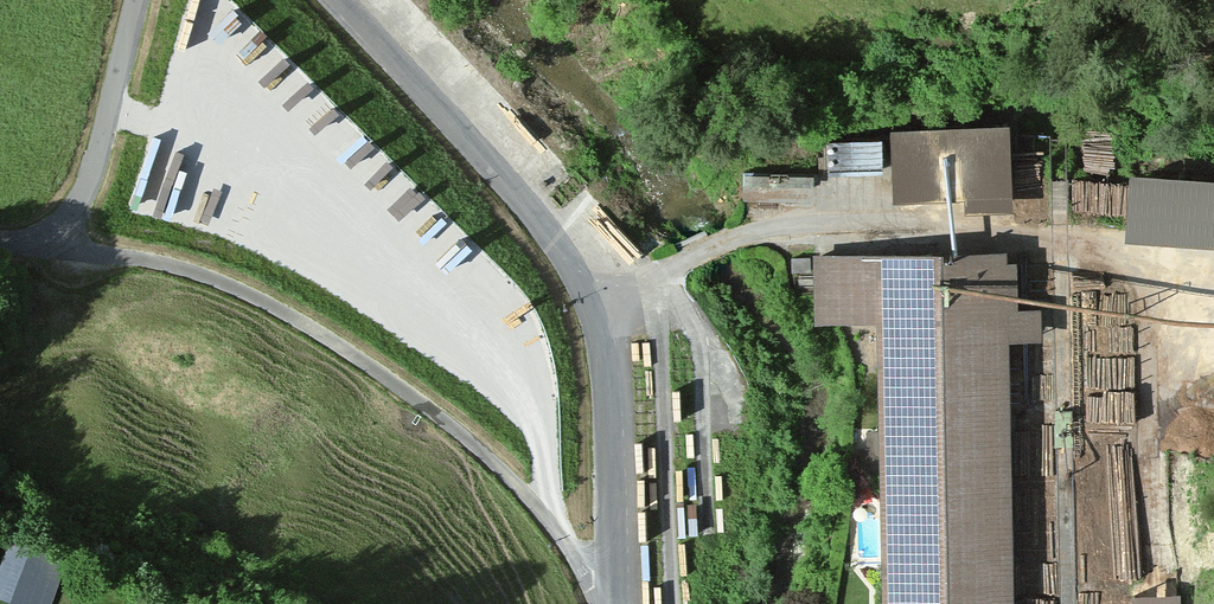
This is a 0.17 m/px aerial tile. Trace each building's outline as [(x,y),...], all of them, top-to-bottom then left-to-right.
[(1009,113),(891,117),(893,194),(966,191),(967,203),(1012,201),(1009,113)] [(824,132),(825,163),(881,161),(881,130),(824,132)] [(1132,159),(1127,227),(1213,233),(1213,165),(1132,159)] [(827,252),(830,318),(880,315),(894,603),(1029,603),(1011,243),(958,246),(827,252)] [(0,577),(0,585),(35,596),(48,558),(10,546),(0,577)] [(1182,587),(1130,588),(1130,603),(1182,603),(1182,587)]
